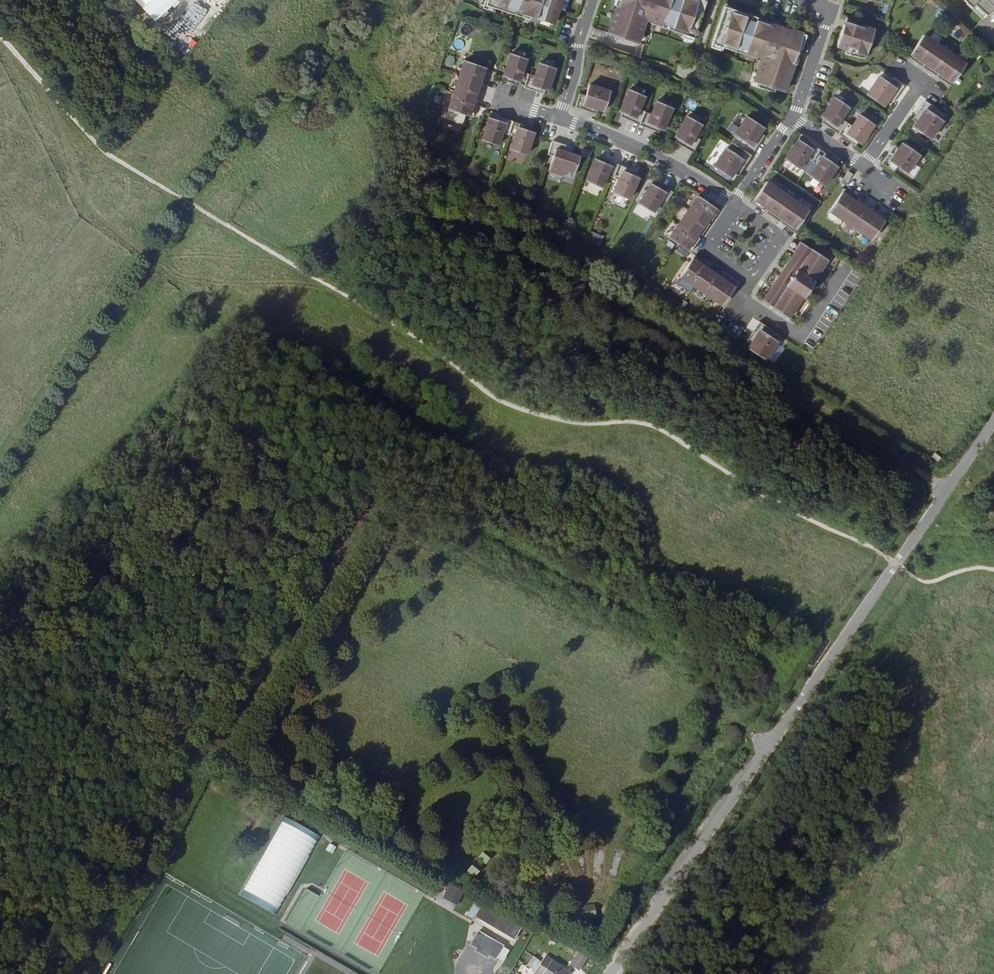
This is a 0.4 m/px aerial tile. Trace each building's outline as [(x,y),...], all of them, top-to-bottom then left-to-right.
[(480,5),(517,17),(518,14),(548,24),(556,0),(482,0),(480,5)] [(604,33),(633,43),(641,19),(662,26),(660,29),(692,40),(705,2),(699,0),(612,0),(610,4),(614,6),(604,33)] [(981,22),(993,11),(993,0),(960,0),(981,22)] [(758,18),(724,7),(712,45),(746,56),(747,53),(763,58),(756,83),(786,92),(795,63),(797,64),(807,34),(791,29),(790,31),(757,20),(758,18)] [(856,24),(850,21),(848,28),(844,26),(837,47),(865,56),(873,30),(863,27),(863,28),(855,26),(856,24)] [(908,57),(922,66),(937,45),(923,35),(908,57)] [(922,66),(936,76),(951,55),(937,45),(922,66)] [(524,88),(528,74),(523,72),(527,60),(511,54),(503,77),(506,78),(504,81),(524,88)] [(936,76),(950,85),(965,64),(951,55),(936,76)] [(489,68),(464,60),(459,76),(483,84),(489,68)] [(547,91),(554,69),(538,63),(534,76),(528,74),(524,88),(543,94),(545,91),(547,91)] [(483,84),(459,76),(453,93),(478,101),(483,84)] [(879,76),(866,95),(883,106),(886,101),(891,104),(904,86),(892,78),(888,82),(879,76)] [(585,95),(580,93),(575,107),(596,114),(598,109),(604,111),(610,91),(589,84),(585,95)] [(645,97),(629,90),(620,112),(622,113),(621,116),(639,124),(645,111),(640,109),(645,97)] [(478,101),(453,93),(448,109),(473,117),(478,101)] [(849,108),(835,98),(821,118),(824,119),(821,122),(838,134),(847,122),(842,118),(849,108)] [(645,111),(639,124),(658,132),(660,129),(662,130),(671,108),(656,101),(651,113),(645,111)] [(925,101),(917,112),(921,116),(913,127),(930,139),(942,120),(945,115),(925,101)] [(847,122),(838,134),(855,145),(857,142),(859,144),(873,124),(859,114),(851,125),(847,122)] [(508,135),(513,121),(499,116),(498,120),(489,117),(481,140),(498,145),(502,133),(508,135)] [(735,135),(731,142),(752,155),(761,141),(756,138),(763,127),(746,116),(734,134),(735,135)] [(702,125),(687,117),(675,137),(677,139),(675,142),(693,152),(700,139),(695,136),(702,125)] [(526,125),(513,121),(508,135),(514,137),(510,149),(526,155),(534,132),(525,129),(526,125)] [(807,158),(812,161),(820,149),(803,138),(801,141),(799,140),(785,159),(799,169),(807,158)] [(566,145),(552,140),(548,154),(553,156),(549,170),(564,175),(564,172),(574,175),(580,157),(564,151),(566,145)] [(726,149),(725,148),(713,167),(730,178),(738,167),(742,169),(752,155),(731,142),(726,149)] [(899,148),(895,145),(882,163),(894,171),(897,166),(906,173),(919,154),(902,143),(899,148)] [(817,165),(809,175),(823,185),(836,166),(834,164),(837,161),(820,149),(812,161),(817,165)] [(604,162),(595,159),(586,181),(601,187),(607,175),(613,178),(619,164),(606,159),(604,162)] [(619,164),(613,178),(619,180),(613,193),(629,199),(638,177),(630,174),(631,170),(619,164)] [(780,191),(766,182),(754,200),(762,205),(759,208),(766,212),(768,209),(780,191)] [(659,188),(650,183),(638,204),(653,212),(660,201),(666,204),(673,192),(661,185),(659,188)] [(780,191),(768,209),(776,215),(773,218),(780,222),(782,219),(794,201),(780,191)] [(828,214),(842,224),(857,202),(842,193),(828,214)] [(719,210),(698,196),(688,210),(709,224),(719,210)] [(794,201),(782,219),(790,224),(788,227),(794,232),(808,211),(794,201)] [(842,224),(855,234),(870,213),(857,202),(842,224)] [(709,224),(688,210),(678,224),(700,238),(709,224)] [(855,234),(869,244),(884,222),(870,213),(855,234)] [(700,238),(678,224),(669,238),(677,244),(690,252),(700,238)] [(801,241),(762,299),(788,316),(827,258),(801,241)] [(709,265),(695,255),(680,276),(694,286),(709,265)] [(709,265),(694,286),(708,296),(723,274),(709,265)] [(737,284),(723,274),(708,296),(722,305),(737,284)] [(780,335),(759,322),(747,340),(751,343),(748,349),(765,360),(780,335)] [(779,346),(771,357),(776,361),(784,349),(779,346)] [(319,837),(281,816),(238,894),(276,916),(319,837)] [(470,869),(479,876),(491,859),(482,853),(470,869)] [(449,888),(444,897),(455,904),(461,894),(449,888)] [(299,929),(319,896),(306,889),(286,922),(299,929)] [(592,892),(573,899),(576,908),(595,901),(592,892)] [(520,926),(480,904),(475,914),(474,916),(514,939),(520,926)] [(496,955),(502,947),(502,946),(477,930),(469,943),(476,947),(475,950),(487,957),(489,955),(495,958),(496,955)] [(508,950),(502,947),(496,955),(503,959),(508,950)] [(535,948),(530,957),(540,963),(542,960),(546,955),(535,948)] [(566,971),(572,973),(577,973),(584,960),(575,955),(566,971)] [(542,960),(540,963),(530,957),(524,966),(533,972),(532,973),(562,973),(542,960)]
